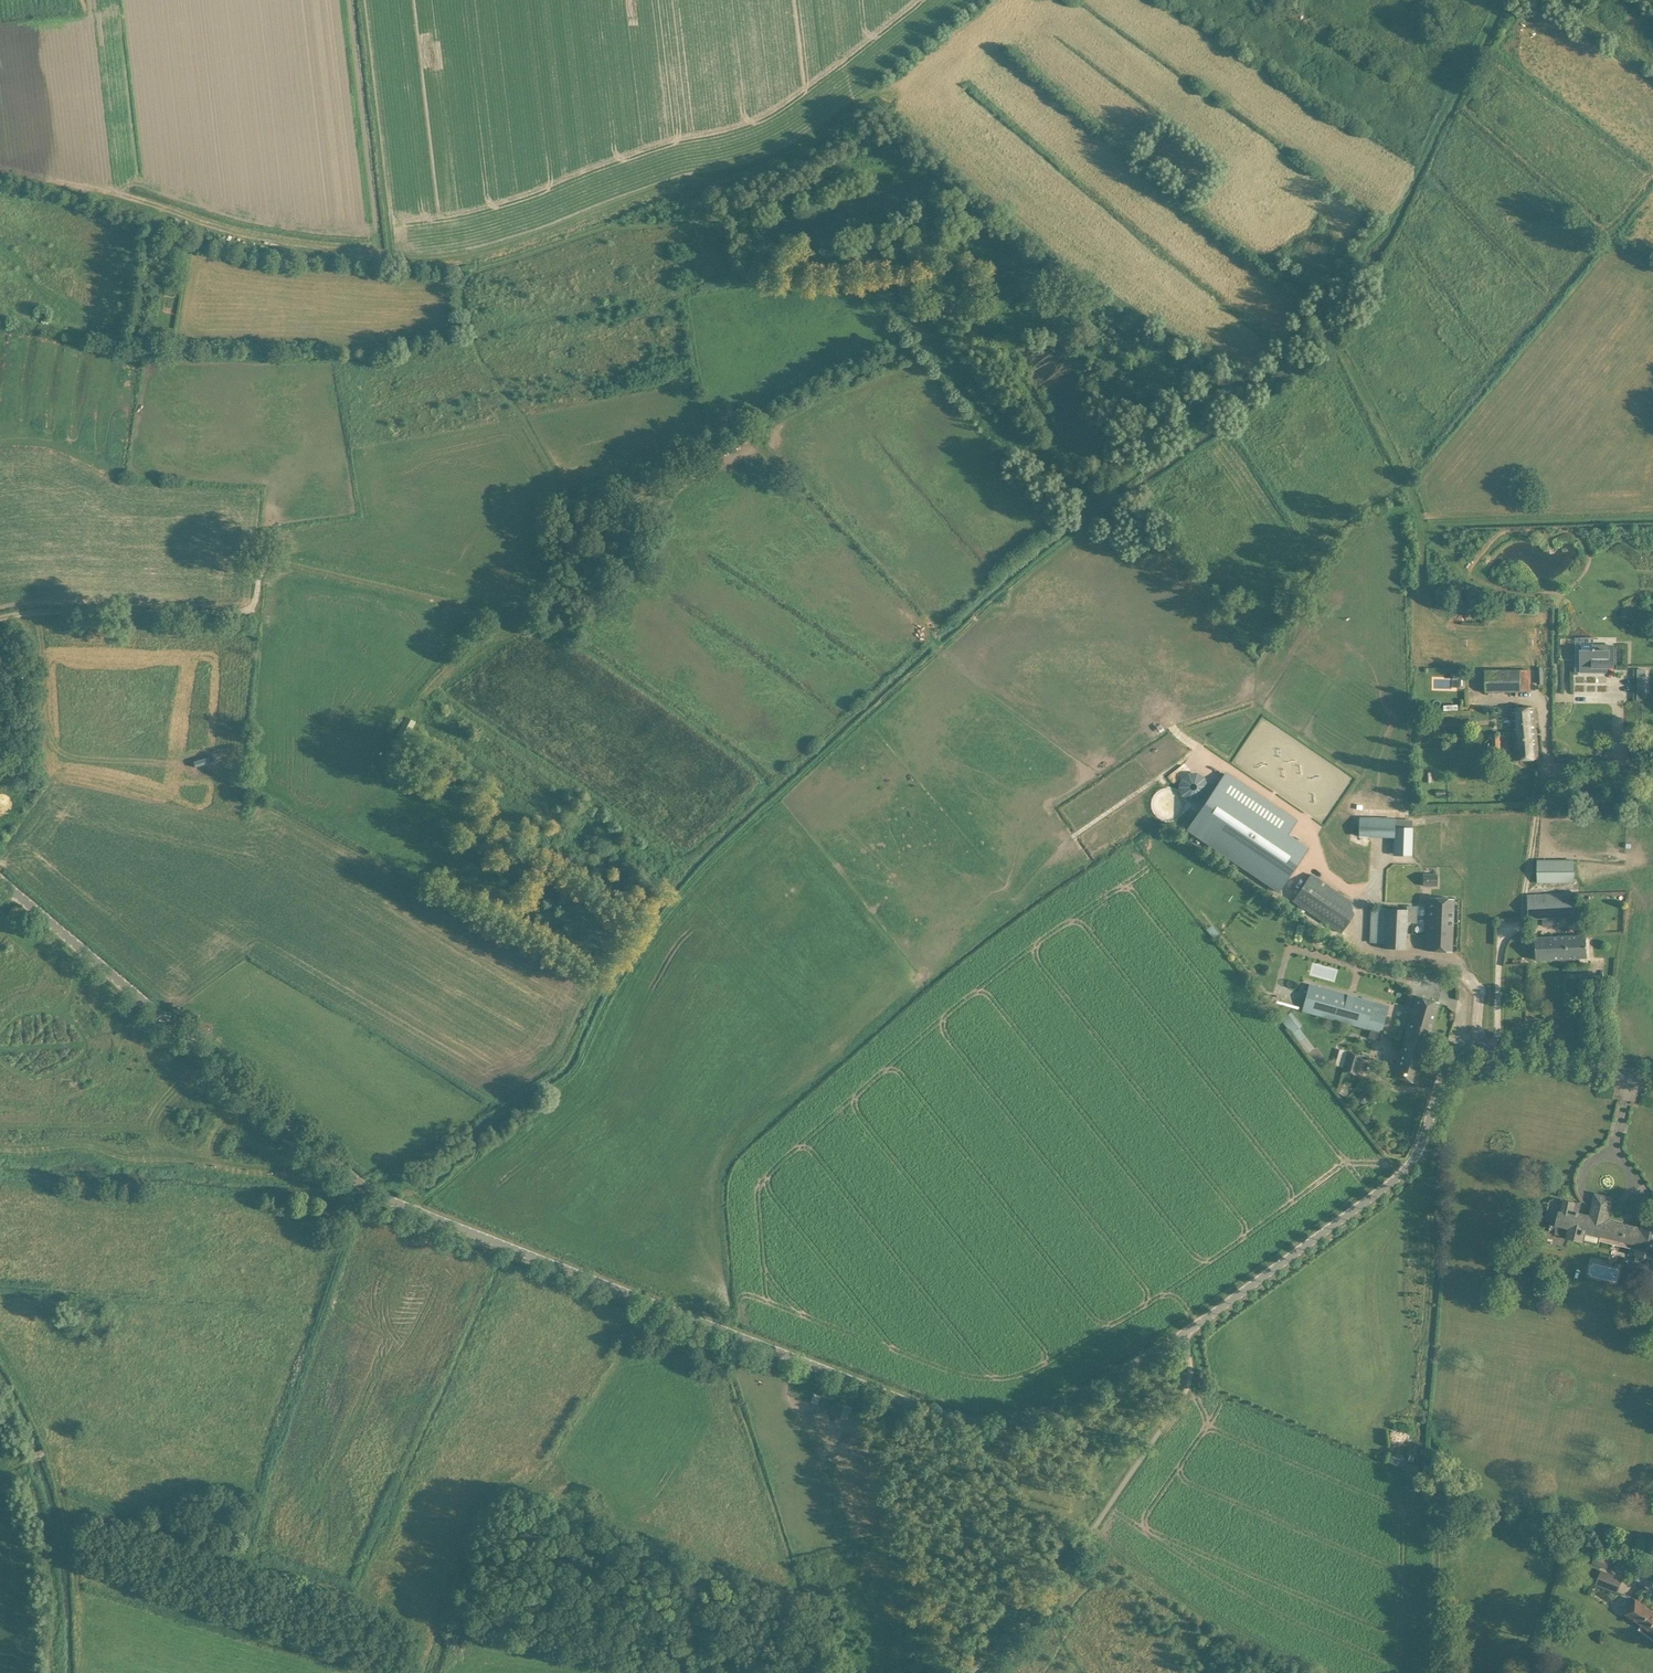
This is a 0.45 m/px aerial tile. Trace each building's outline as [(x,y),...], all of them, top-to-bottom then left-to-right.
[(155,333),(154,342),(163,344),(165,335),(155,333)] [(1582,667),(1595,667),(1595,670),(1602,670),(1602,672),(1608,672),(1608,667),(1615,667),(1615,645),(1594,645),(1594,650),(1582,650),(1582,667)] [(1646,691),(1645,668),(1635,669),(1635,691),(1646,691)] [(1522,670),(1485,670),(1485,692),(1522,692),(1522,670)] [(1458,674),(1458,689),(1467,689),(1467,674),(1458,674)] [(1512,708),(1514,739),(1516,760),(1538,759),(1535,707),(1512,708)] [(407,717),(396,737),(406,742),(417,723),(407,717)] [(1185,767),(1172,789),(1194,802),(1207,781),(1185,767)] [(1186,830),(1278,892),(1308,848),(1288,834),(1296,822),(1224,773),(1186,830)] [(1394,818),(1359,817),(1358,835),(1393,837),(1394,826),(1394,818)] [(1412,827),(1394,826),(1393,837),(1393,855),(1411,855),(1412,827)] [(1538,861),(1538,882),(1574,882),(1574,860),(1538,861)] [(1311,873),(1305,882),(1293,901),(1340,932),(1354,912),(1351,900),(1311,873)] [(1422,874),(1422,885),(1437,885),(1437,874),(1422,874)] [(1528,895),(1529,918),(1575,916),(1575,893),(1528,895)] [(1453,898),(1429,897),(1427,951),(1451,952),(1453,898)] [(1407,909),(1406,922),(1416,923),(1416,907),(1407,906),(1407,909)] [(1371,908),(1371,916),(1385,916),(1383,942),(1383,948),(1405,949),(1406,922),(1407,909),(1371,908)] [(1536,937),(1537,960),(1587,957),(1586,935),(1563,936),(1563,934),(1560,934),(1560,936),(1536,937)] [(1309,984),(1301,1011),(1381,1033),(1387,1014),(1371,1010),(1374,1002),(1309,984)] [(1418,1072),(1425,1049),(1439,1002),(1417,996),(1403,1042),(1399,1041),(1397,1048),(1401,1049),(1396,1065),(1383,1061),(1380,1073),(1393,1077),(1415,1083),(1418,1072)] [(1292,1012),(1282,1020),(1292,1033),(1302,1025),(1292,1012)] [(1343,1067),(1348,1051),(1339,1048),(1335,1065),(1343,1067)] [(1343,1067),(1342,1071),(1356,1075),(1361,1055),(1348,1051),(1343,1067)] [(1557,1223),(1570,1226),(1568,1237),(1580,1240),(1581,1239),(1592,1242),(1594,1242),(1595,1243),(1596,1243),(1597,1243),(1597,1242),(1598,1242),(1598,1241),(1598,1240),(1637,1249),(1636,1253),(1652,1257),(1652,1254),(1652,1224),(1644,1222),(1642,1229),(1605,1220),(1607,1211),(1600,1210),(1592,1208),(1590,1217),(1579,1214),(1579,1212),(1577,1212),(1579,1205),(1564,1201),(1561,1212),(1559,1212),(1557,1223)] [(821,1396),(814,1393),(811,1402),(818,1404),(821,1396)] [(833,1401),(830,1413),(849,1417),(852,1406),(833,1401)] [(1596,1553),(1593,1559),(1608,1565),(1610,1559),(1596,1553)] [(1601,1571),(1596,1583),(1617,1591),(1622,1579),(1601,1571)] [(1626,1613),(1642,1624),(1649,1629),(1646,1634),(1652,1639),(1652,1611),(1636,1599),(1626,1613)]
